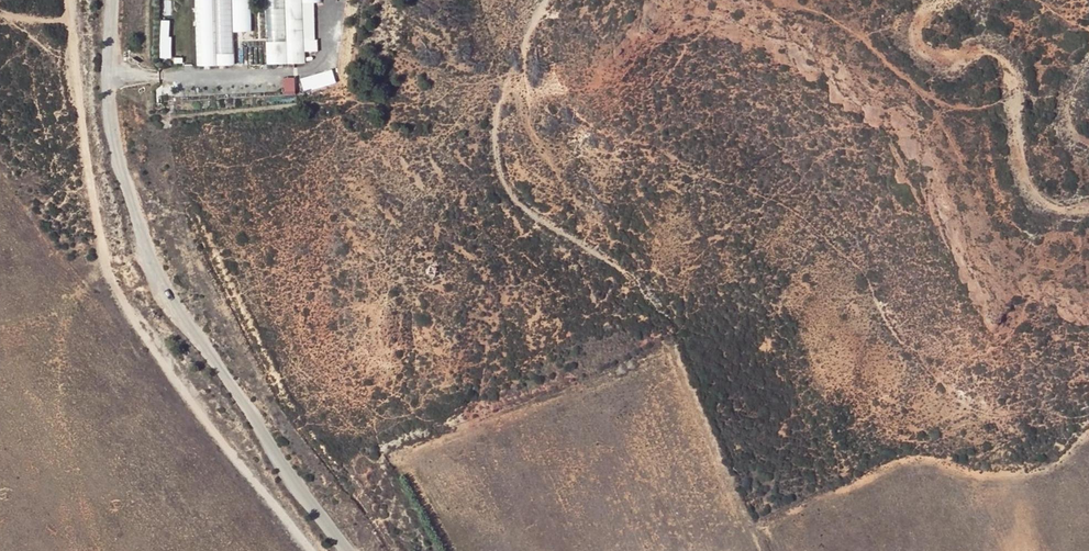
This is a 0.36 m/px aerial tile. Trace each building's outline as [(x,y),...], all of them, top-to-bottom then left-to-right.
[(198,65),(236,64),(235,31),(253,31),(252,0),(197,0),(198,65)] [(269,63),(306,63),(306,51),(317,50),(316,2),(323,2),(323,0),(268,0),(269,63)] [(302,77),(305,88),(338,80),(335,68),(302,77)] [(297,92),(296,76),(286,77),(286,92),(297,92)]
